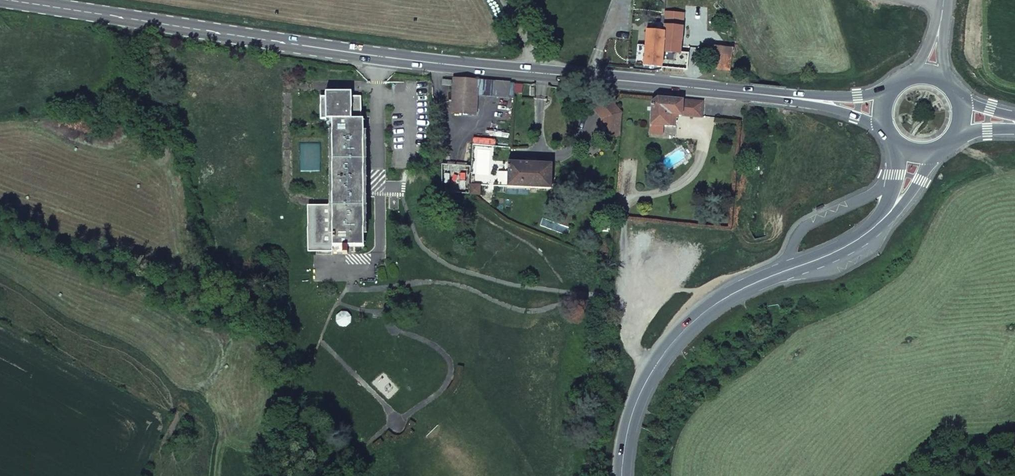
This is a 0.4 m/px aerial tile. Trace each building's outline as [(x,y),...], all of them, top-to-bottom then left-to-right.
[(662,14),(681,16),(682,0),(663,0),(662,14)] [(663,30),(660,63),(685,65),(687,38),(680,37),(681,16),(662,14),(661,29),(663,30)] [(643,61),(660,63),(663,30),(661,29),(646,29),(643,61)] [(733,67),(734,44),(711,42),(709,64),(733,67)] [(478,79),(454,78),(450,113),(451,113),(476,115),(477,96),(476,96),(478,79)] [(476,96),(477,96),(494,97),(495,81),(478,79),(476,96)] [(510,98),(511,83),(495,81),(494,97),(510,98)] [(704,96),(658,91),(651,99),(649,121),(674,122),(674,115),(678,114),(679,110),(702,109),(704,96)] [(348,97),(321,98),(321,119),(332,119),(332,206),(312,206),(313,247),(340,247),(340,252),(344,252),(344,253),(349,253),(349,247),(364,247),(364,119),(361,119),(362,97),(355,97),(355,92),(348,92),(348,97)] [(622,95),(598,92),(586,104),(601,118),(600,135),(619,136),(622,95)] [(553,164),(507,161),(506,187),(551,189),(553,164)] [(470,185),(470,176),(462,176),(461,185),(470,185)]
